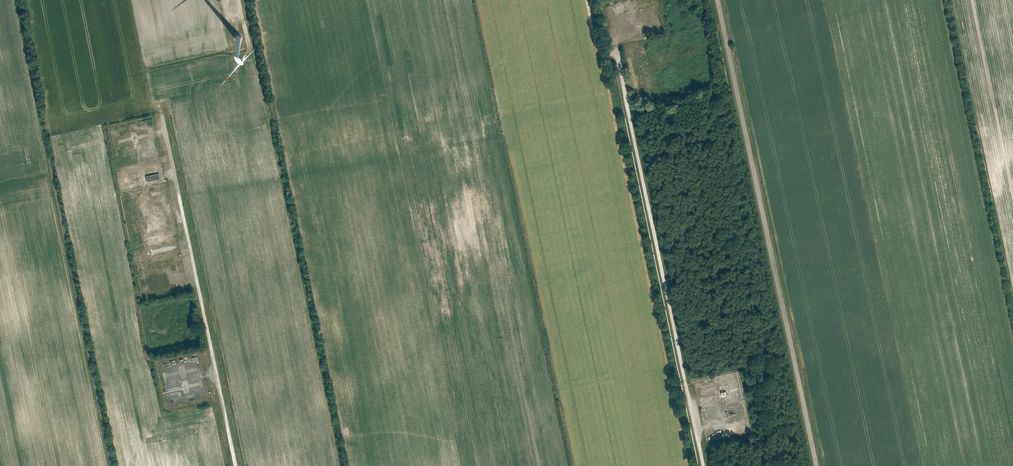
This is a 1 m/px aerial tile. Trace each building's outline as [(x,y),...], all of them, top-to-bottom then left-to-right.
[(144,152),(145,159),(157,157),(155,150),(144,152)] [(148,175),(149,181),(160,179),(159,173),(148,175)]
